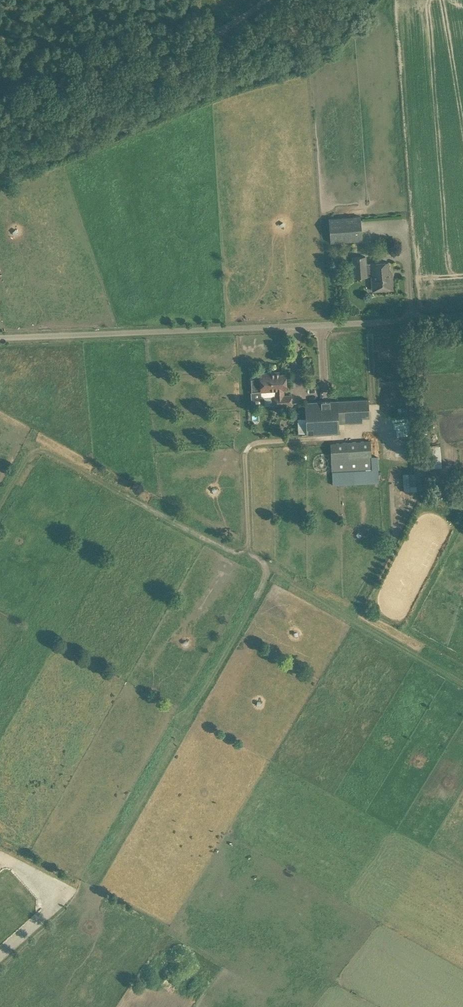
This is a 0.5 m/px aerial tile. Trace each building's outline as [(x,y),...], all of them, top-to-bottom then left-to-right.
[(362,240),(360,216),(328,218),(330,242),(362,240)] [(392,289),(391,279),(391,271),(389,271),(388,261),(371,262),(371,263),(366,263),(365,256),(353,257),(354,267),(355,277),(367,276),(372,275),(372,282),(375,282),(376,290),(392,289)] [(251,378),(250,378),(251,391),(261,390),(262,394),(264,396),(275,396),(275,404),(291,403),(291,402),(291,394),(283,395),(283,389),(286,389),(285,373),(279,374),(279,371),(260,372),(260,377),(251,378)] [(306,434),(339,432),(338,425),(361,424),(361,415),(369,414),(368,398),(305,402),(306,416),(297,417),(298,432),(306,432),(306,434)] [(410,445),(408,417),(387,418),(387,430),(395,430),(396,446),(410,445)] [(372,469),(371,457),(370,441),(330,443),(331,471),(372,469)] [(416,484),(417,484),(417,490),(422,489),(422,483),(427,483),(425,463),(414,464),(416,484)]
